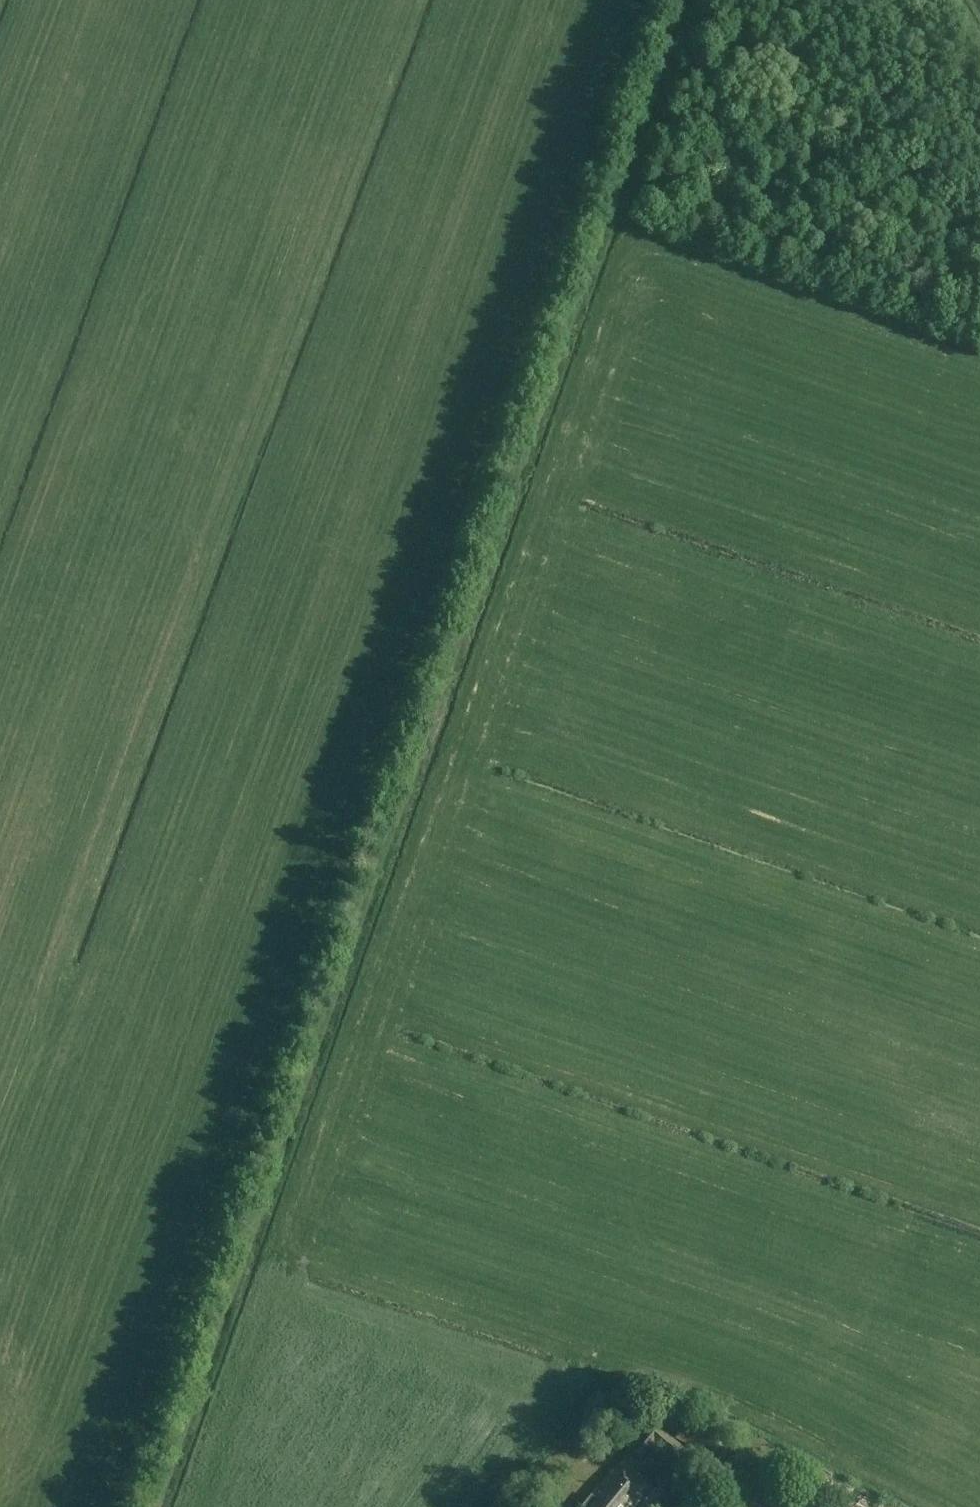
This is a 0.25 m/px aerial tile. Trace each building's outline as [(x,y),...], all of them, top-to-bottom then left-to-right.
[(670,1459),(680,1446),(651,1422),(626,1454),(638,1463),(653,1445),(670,1459)] [(650,1486),(620,1462),(591,1497),(583,1506),(633,1506),(650,1486)]
